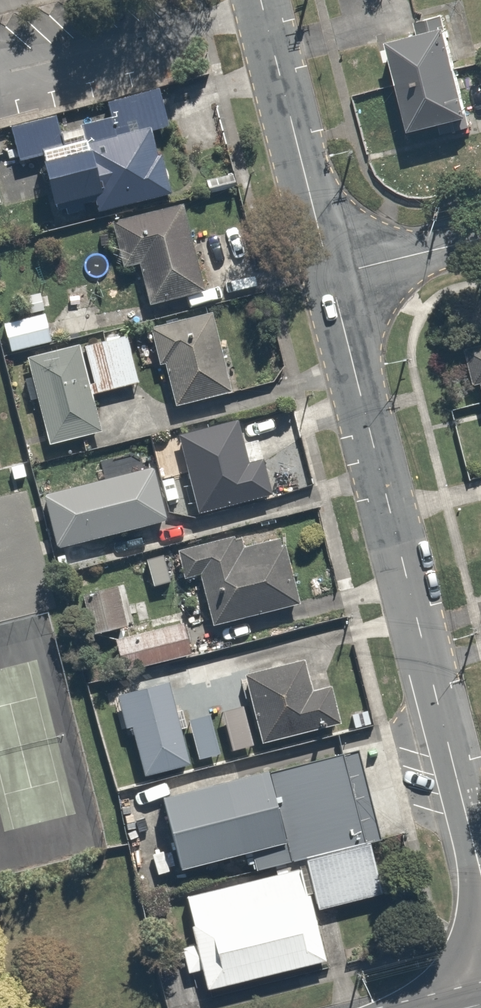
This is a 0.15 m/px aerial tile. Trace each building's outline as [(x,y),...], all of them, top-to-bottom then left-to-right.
[(454,22),(396,36),(418,127),(476,113),(454,22)] [(61,219),(167,194),(153,132),(171,127),(163,91),(109,104),(113,120),(65,131),(61,115),(12,126),(21,162),(46,156),(61,219)] [(184,212),(109,224),(116,269),(139,265),(145,304),(198,296),(184,212)] [(47,311),(5,321),(12,350),(54,340),(47,311)] [(212,311),(142,330),(152,367),(163,364),(175,408),(234,393),(212,311)] [(29,359),(51,447),(104,433),(93,393),(140,381),(128,333),(29,359)] [(465,346),(479,405),(480,405),(480,342),(465,346)] [(250,462),(242,424),(180,437),(196,511),(278,493),(270,458),(250,462)] [(100,460),(104,478),(46,492),(59,547),(168,520),(155,466),(141,469),(137,452),(100,460)] [(302,605),(288,544),(241,555),(237,536),(179,549),(187,581),(201,578),(212,626),(302,605)] [(116,587),(82,600),(96,635),(129,622),(116,587)] [(126,675),(191,654),(179,620),(115,641),(126,675)] [(305,662),(244,676),(250,702),(221,709),(231,751),(345,724),(335,682),(311,687),(305,662)] [(142,779),(188,765),(166,681),(117,696),(142,779)] [(212,713),(185,720),(195,759),(223,752),(212,713)] [(158,798),(174,868),(242,853),(245,865),(306,851),(319,912),(389,896),(357,753),(158,798)] [(184,899),(194,941),(179,945),(186,975),(202,971),(207,991),(326,961),(303,869),(184,899)]
